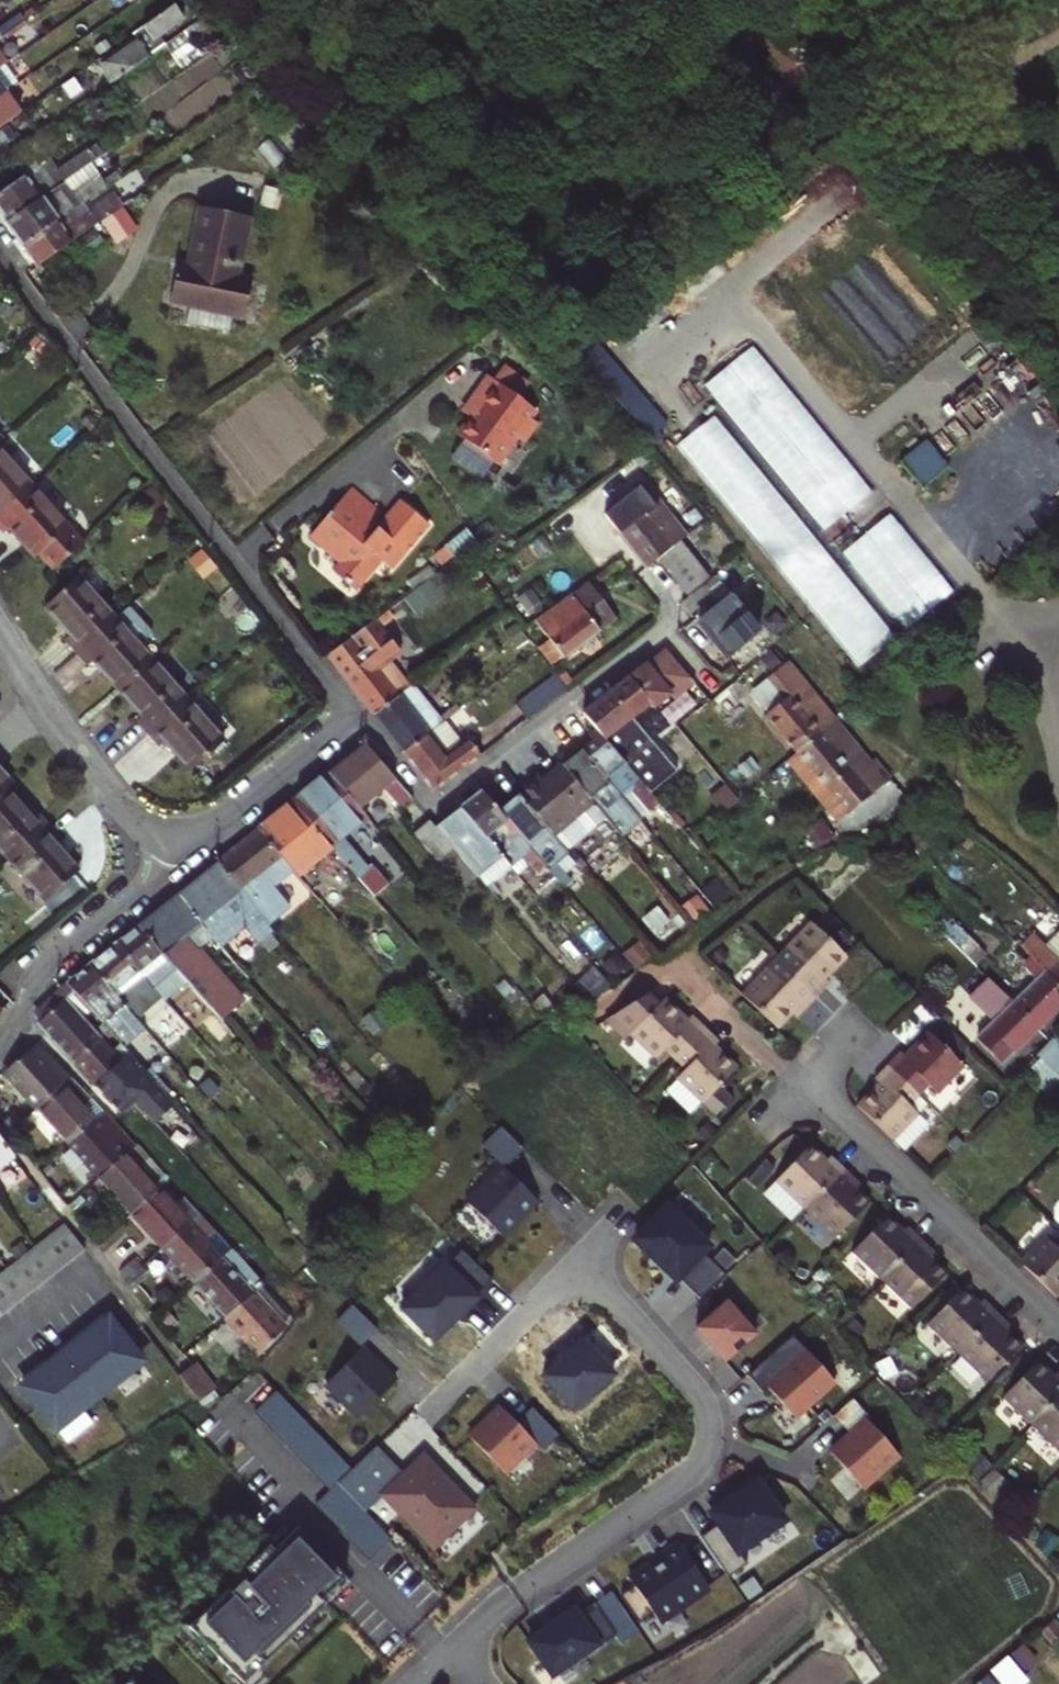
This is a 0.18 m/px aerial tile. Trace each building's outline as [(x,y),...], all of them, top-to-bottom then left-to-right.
[(174,4),(133,33),(136,37),(100,62),(113,80),(165,42),(160,36),(184,19),(174,4)] [(19,113),(5,92),(0,96),(0,127),(19,113)] [(5,223),(63,182),(90,164),(93,161),(85,149),(54,171),(48,175),(40,164),(24,175),(0,192),(0,216),(5,223)] [(54,171),(46,159),(40,164),(48,175),(54,171)] [(90,164),(63,182),(70,192),(96,174),(90,164)] [(107,176),(111,182),(119,176),(115,170),(107,176)] [(63,182),(5,223),(21,246),(82,203),(111,182),(107,176),(101,180),(96,174),(70,192),(63,182)] [(82,203),(21,246),(35,267),(129,200),(122,189),(115,194),(113,191),(87,210),(82,203)] [(189,303),(187,321),(229,330),(232,312),(244,314),(249,287),(235,285),(237,275),(248,216),(200,206),(189,266),(176,263),(169,299),(189,303)] [(95,230),(75,244),(83,256),(104,242),(95,230)] [(251,278),(237,275),(235,285),(249,287),(251,278)] [(597,344),(580,358),(655,445),(663,439),(658,433),(667,426),(597,344)] [(750,344),(701,386),(819,530),(870,488),(750,344)] [(496,383),(523,402),(533,389),(506,370),(496,383)] [(538,424),(533,420),(530,418),(534,410),(523,402),(496,383),(490,378),(470,404),(474,407),(467,416),(471,419),(459,436),(464,439),(486,455),(498,465),(518,438),(524,443),(538,424)] [(464,412),(467,416),(474,407),(470,404),(464,412)] [(538,413),(534,410),(530,418),(533,420),(538,413)] [(676,446),(857,667),(897,634),(715,415),(676,446)] [(464,439),(451,457),(473,473),(486,455),(464,439)] [(927,442),(901,463),(922,488),(947,467),(927,442)] [(31,484),(0,449),(0,512),(31,484)] [(0,512),(0,524),(5,530),(12,524),(56,567),(83,542),(31,484),(0,512)] [(606,516),(646,568),(658,558),(679,540),(641,488),(606,516)] [(350,490),(312,532),(313,541),(342,561),(332,571),(352,588),(378,560),(382,555),(392,565),(427,524),(400,501),(380,525),(375,531),(368,525),(371,519),(371,509),(350,490)] [(890,512),(839,554),(902,630),(953,587),(890,512)] [(380,525),(371,519),(368,525),(375,531),(380,525)] [(466,528),(444,544),(453,555),(475,539),(466,528)] [(710,578),(679,540),(658,558),(687,596),(710,578)] [(389,569),(392,565),(382,555),(378,560),(389,569)] [(67,636),(79,650),(117,616),(81,575),(49,603),(73,631),(67,636)] [(727,593),(714,577),(677,606),(686,617),(704,602),(709,607),(727,593)] [(550,642),(561,657),(563,658),(616,618),(589,582),(534,622),(550,642)] [(724,658),(751,635),(758,629),(731,597),(696,625),(724,658)] [(97,658),(120,685),(153,656),(117,616),(79,650),(90,663),(97,658)] [(399,653),(374,619),(327,654),(373,715),(410,688),(389,660),(399,653)] [(514,624),(502,633),(514,648),(525,640),(514,624)] [(757,642),(763,636),(758,629),(751,635),(757,642)] [(773,647),(763,636),(757,642),(746,651),(756,662),(773,647)] [(561,657),(550,642),(538,651),(549,665),(561,657)] [(139,718),(151,732),(190,698),(153,656),(120,685),(145,713),(139,718)] [(583,714),(598,731),(631,770),(658,747),(632,717),(649,703),(652,707),(669,693),(645,663),(583,714)] [(795,754),(835,720),(786,663),(771,675),(789,696),(764,717),(795,754)] [(562,668),(555,673),(567,689),(568,689),(575,684),(562,668)] [(526,720),(567,689),(555,673),(515,704),(526,720)] [(412,686),(410,688),(373,715),(402,752),(425,735),(440,724),(436,718),(412,686)] [(226,739),(190,698),(151,732),(162,744),(168,738),(194,767),(226,739)] [(440,724),(458,710),(455,705),(436,718),(440,724)] [(835,720),(795,754),(847,815),(889,779),(835,720)] [(631,770),(598,731),(590,737),(595,744),(583,753),(621,798),(627,793),(644,814),(658,802),(631,770)] [(432,791),(478,756),(468,742),(444,760),(425,735),(402,752),(432,791)] [(330,773),(359,808),(384,789),(400,808),(411,798),(366,744),(330,773)] [(621,798),(583,753),(562,769),(589,802),(618,837),(639,819),(621,798)] [(795,754),(785,762),(836,823),(847,815),(795,754)] [(7,788),(13,782),(0,767),(0,793),(7,788)] [(550,836),(589,802),(562,769),(543,785),(538,779),(516,796),(550,836)] [(366,817),(359,808),(330,773),(296,801),(333,846),(357,876),(372,894),(386,883),(370,864),(367,867),(342,836),(366,817)] [(10,857),(48,823),(37,810),(31,815),(7,788),(0,793),(0,845),(10,857)] [(543,868),(497,812),(480,792),(460,808),(501,858),(509,867),(520,858),(535,875),(543,868)] [(550,836),(516,796),(497,812),(543,868),(547,873),(567,855),(550,836)] [(333,846),(296,801),(260,830),(295,869),(299,873),(333,846)] [(501,858),(460,808),(435,827),(478,877),(501,858)] [(435,827),(429,819),(413,832),(461,890),(478,877),(435,827)] [(48,823),(10,857),(47,898),(79,870),(54,841),(60,836),(48,823)] [(828,828),(816,837),(823,846),(835,836),(828,828)] [(295,869),(260,830),(219,862),(267,923),(294,902),(279,883),(295,869)] [(267,923),(219,862),(179,895),(202,923),(207,929),(222,948),(247,929),(260,945),(275,932),(267,923)] [(717,888),(706,894),(711,903),(723,897),(717,888)] [(216,1013),(221,1018),(242,999),(187,935),(202,923),(179,895),(140,926),(188,981),(195,989),(216,1013)] [(799,958),(789,969),(819,998),(831,986),(827,982),(850,959),(814,924),(790,949),(799,958)] [(140,926),(116,945),(161,996),(165,1001),(188,981),(140,926)] [(955,926),(945,935),(969,960),(979,950),(955,926)] [(1027,933),(1016,943),(1024,951),(1035,940),(1027,933)] [(1024,951),(1032,960),(1058,987),(1058,935),(1047,947),(1038,937),(1035,940),(1024,951)] [(636,943),(625,954),(633,963),(644,953),(636,943)] [(91,966),(135,1017),(161,996),(116,945),(91,966)] [(790,949),(779,959),(789,969),(799,958),(790,949)] [(779,959),(745,995),(781,1029),(801,1009),(805,1013),(819,998),(789,969),(779,959)] [(1014,1003),(1039,1028),(1058,1009),(1058,987),(1032,960),(1022,970),(1035,983),(1014,1003)] [(91,966),(69,984),(109,1029),(123,1046),(145,1028),(135,1017),(91,966)] [(1002,1064),(1039,1028),(1014,1003),(989,980),(973,996),(996,1020),(976,1039),(1002,1064)] [(109,1029),(69,984),(34,1011),(38,1025),(72,1061),(109,1029)] [(216,1013),(195,989),(183,999),(205,1023),(216,1013)] [(11,1001),(0,990),(0,1011),(11,1001)] [(661,1011),(648,999),(604,1025),(626,1046),(632,1039),(659,1065),(667,1057),(676,1065),(707,1033),(694,1021),(690,1025),(668,1004),(661,1011)] [(109,1029),(72,1061),(93,1083),(128,1051),(123,1046),(109,1029)] [(717,1052),(722,1047),(707,1033),(676,1065),(688,1076),(680,1085),(704,1109),(717,1121),(734,1103),(721,1092),(740,1073),(717,1052)] [(904,1055),(890,1068),(923,1099),(933,1088),(942,1097),(968,1071),(931,1035),(908,1059),(904,1055)] [(1053,1040),(1052,1041),(1015,1080),(1039,1103),(1058,1083),(1058,1046),(1053,1040)] [(70,1076),(39,1041),(30,1049),(2,1072),(35,1108),(61,1084),(70,1076)] [(105,1091),(119,1112),(133,1099),(153,1121),(174,1103),(128,1051),(93,1083),(103,1094),(105,1091)] [(914,1109),(923,1099),(890,1068),(877,1082),(881,1085),(860,1108),(897,1143),(922,1117),(914,1109)] [(61,1084),(35,1108),(67,1143),(103,1111),(84,1091),(70,1076),(61,1084)] [(704,1109),(680,1085),(670,1096),(695,1119),(704,1109)] [(103,1111),(67,1143),(99,1178),(126,1153),(135,1145),(103,1111)] [(14,1120),(18,1123),(26,1116),(22,1112),(14,1120)] [(29,1120),(26,1116),(18,1123),(21,1127),(29,1120)] [(481,1145),(502,1166),(503,1167),(522,1148),(500,1126),(481,1145)] [(14,1157),(0,1138),(0,1167),(14,1157)] [(801,1212),(842,1169),(829,1156),(824,1161),(808,1146),(772,1183),(801,1212)] [(126,1153),(99,1178),(130,1213),(157,1188),(126,1153)] [(502,1166),(466,1202),(501,1236),(536,1200),(503,1167),(502,1166)] [(867,1203),(857,1193),(850,1187),(855,1182),(842,1169),(801,1212),(831,1241),(867,1203)] [(861,1188),(855,1182),(850,1187),(857,1193),(861,1188)] [(157,1188),(130,1213),(163,1248),(189,1223),(173,1206),(157,1188)] [(199,1215),(183,1197),(173,1206),(189,1223),(199,1215)] [(679,1276),(699,1298),(725,1275),(705,1252),(711,1247),(673,1203),(638,1234),(677,1278),(679,1276)] [(205,1239),(214,1231),(199,1215),(189,1223),(163,1248),(193,1281),(220,1257),(205,1239)] [(848,1254),(877,1282),(918,1239),(903,1225),(899,1231),(884,1217),(848,1254)] [(44,1285),(58,1275),(87,1253),(68,1228),(39,1250),(0,1280),(0,1319),(44,1285)] [(230,1248),(214,1231),(205,1239),(220,1257),(230,1248)] [(1054,1295),(1058,1290),(1058,1238),(1053,1244),(1043,1236),(1019,1261),(1054,1295)] [(926,1257),(931,1252),(918,1239),(877,1282),(907,1310),(942,1273),(926,1257)] [(220,1257),(193,1281),(227,1318),(253,1293),(263,1284),(230,1248),(220,1257)] [(461,1249),(398,1311),(433,1346),(481,1299),(475,1293),(490,1278),(461,1249)] [(124,1282),(141,1267),(134,1258),(117,1273),(124,1282)] [(124,1282),(131,1291),(148,1275),(141,1267),(124,1282)] [(922,1324),(951,1353),(992,1310),(979,1297),(974,1302),(958,1288),(922,1324)] [(253,1293),(227,1318),(259,1353),(285,1328),(253,1293)] [(755,1333),(726,1300),(695,1327),(724,1360),(755,1333)] [(337,1323),(361,1347),(378,1329),(354,1306),(337,1323)] [(1006,1324),(992,1310),(951,1353),(982,1382),(1017,1345),(1001,1329),(1006,1324)] [(143,1366),(109,1320),(23,1385),(57,1431),(143,1366)] [(835,1381),(792,1333),(747,1373),(762,1391),(768,1387),(794,1417),(835,1381)] [(581,1343),(543,1377),(569,1406),(578,1407),(612,1376),(581,1343)] [(361,1347),(325,1382),(358,1416),(394,1381),(361,1347)] [(1058,1393),(1058,1375),(1054,1370),(1049,1375),(1033,1360),(998,1397),(1027,1425),(1058,1393)] [(195,1364),(192,1366),(179,1375),(198,1400),(213,1388),(195,1364)] [(351,1469),(275,1390),(253,1412),(329,1490),(315,1504),(368,1560),(390,1538),(365,1511),(337,1483),(351,1469)] [(1027,1425),(1057,1454),(1058,1451),(1058,1393),(1027,1425)] [(869,1417),(852,1398),(834,1414),(851,1433),(867,1419),(869,1417)] [(500,1406),(469,1436),(502,1471),(533,1441),(515,1422),(500,1406)] [(531,1407),(515,1422),(533,1441),(541,1449),(557,1434),(531,1407)] [(899,1455),(867,1419),(851,1433),(830,1451),(862,1487),(899,1455)] [(351,1469),(337,1483),(365,1511),(381,1496),(432,1549),(474,1509),(422,1455),(402,1474),(375,1446),(351,1469)] [(718,1524),(700,1536),(728,1577),(747,1564),(738,1552),(783,1521),(756,1481),(710,1513),(718,1524)] [(342,1580),(295,1528),(271,1550),(266,1546),(242,1568),(246,1572),(226,1589),(223,1586),(182,1623),(238,1683),(322,1605),(319,1601),(342,1580)] [(629,1589),(615,1598),(634,1626),(648,1616),(653,1624),(703,1590),(675,1549),(654,1563),(656,1565),(647,1571),(645,1567),(624,1582),(629,1589)] [(569,1613),(524,1645),(547,1678),(591,1648),(593,1650),(610,1638),(591,1611),(575,1622),(569,1613)]
